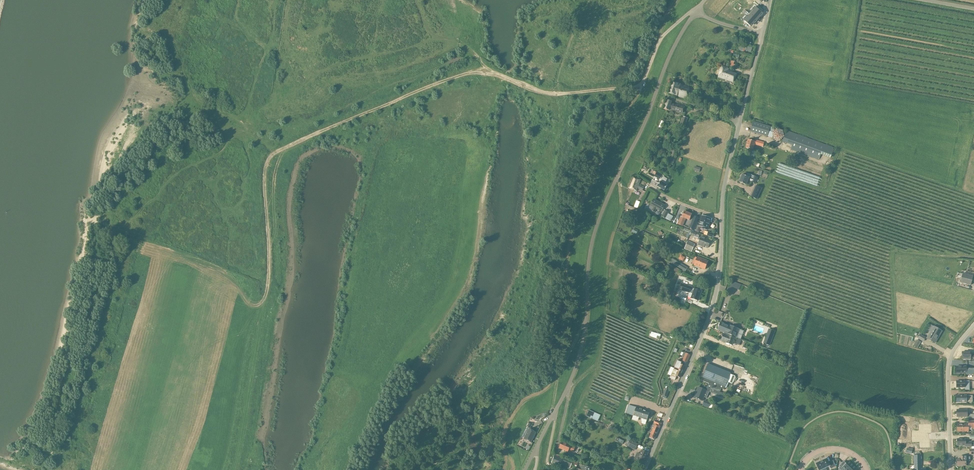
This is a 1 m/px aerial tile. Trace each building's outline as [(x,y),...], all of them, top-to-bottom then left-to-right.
[(754,9),(752,7),(749,9),(751,11),(744,20),(751,26),(762,13),(755,7),(754,9)] [(787,27),(781,25),(779,34),(791,36),(791,34),(793,34),(794,26),(788,25),(787,27)] [(728,68),(722,66),(718,78),(724,80),(732,83),(736,72),(728,69),(728,68)] [(778,79),(767,77),(765,84),(776,86),(778,79)] [(678,83),(673,82),(669,93),(674,95),(685,98),(687,97),(688,97),(690,90),(689,90),(689,86),(682,84),(678,83)] [(672,101),(667,100),(664,109),(669,110),(682,114),(684,114),(685,113),(684,112),(685,107),(685,105),(672,101)] [(775,128),(753,121),(750,131),(767,136),(768,136),(772,138),(773,136),(774,139),(780,141),(784,136),(783,130),(777,129),(774,131),(775,128)] [(834,148),(787,130),(783,141),(793,145),(791,149),(819,159),(821,154),(831,158),(834,148)] [(754,141),(748,140),(746,148),(753,150),(754,144),(757,145),(759,141),(755,140),(754,141)] [(677,152),(674,151),(671,160),(670,159),(669,163),(673,164),(677,152)] [(660,182),(663,174),(657,172),(654,180),(660,182)] [(758,177),(747,173),(746,176),(742,174),(739,182),(746,185),(748,180),(751,182),(756,184),(758,177)] [(637,178),(632,177),(628,187),(637,191),(637,188),(643,191),(644,187),(639,184),(641,179),(638,177),(637,178)] [(667,179),(663,177),(657,186),(664,190),(667,185),(665,184),(667,179)] [(761,188),(756,185),(751,196),(757,199),(761,188)] [(665,205),(654,199),(650,205),(653,207),(652,211),(655,212),(657,209),(661,212),(665,205)] [(692,214),(684,211),(682,216),(681,216),(677,224),(683,226),(686,219),(690,220),(692,214)] [(699,227),(707,229),(710,218),(702,215),(699,227)] [(699,217),(694,216),(689,228),(694,230),(699,217)] [(700,240),(701,237),(699,237),(699,235),(696,234),(696,233),(691,231),(692,231),(685,228),(684,231),(690,233),(690,235),(698,238),(698,239),(700,240)] [(701,237),(700,240),(698,245),(704,247),(704,246),(708,248),(711,240),(701,236),(701,237)] [(695,244),(688,241),(684,249),(691,252),(695,244)] [(697,258),(695,257),(692,264),(695,265),(694,265),(705,269),(708,261),(698,257),(697,258)] [(688,268),(672,258),(670,262),(683,270),(682,270),(685,272),(688,268)] [(973,276),(963,273),(962,274),(961,280),(960,282),(971,285),(973,276)] [(692,287),(684,285),(682,290),(690,293),(690,292),(693,293),(691,298),(698,301),(701,291),(694,289),(694,290),(691,289),(692,287)] [(730,326),(721,322),(718,330),(727,333),(736,337),(739,329),(730,326)] [(934,327),(932,326),(930,329),(932,330),(927,339),(935,343),(937,339),(936,339),(941,331),(934,327)] [(769,329),(763,343),(769,345),(775,331),(769,329)] [(735,338),(723,333),(720,340),(726,342),(726,343),(732,345),(735,338)] [(921,342),(917,339),(913,346),(917,348),(921,342)] [(687,363),(690,355),(690,354),(688,353),(687,354),(686,353),(682,361),(687,363)] [(674,368),(683,372),(685,366),(681,364),(682,362),(678,360),(674,368)] [(709,383),(707,387),(705,386),(703,389),(698,387),(697,391),(697,392),(695,397),(703,401),(704,397),(707,398),(710,388),(720,392),(721,388),(724,390),(728,382),(732,384),(735,376),(730,374),(731,373),(708,363),(701,380),(709,383)] [(956,366),(956,373),(967,373),(966,375),(973,375),(973,374),(973,367),(966,367),(966,366),(956,366)] [(683,372),(674,368),(674,369),(675,370),(671,378),(675,380),(677,376),(680,378),(683,372)] [(965,387),(965,390),(970,390),(970,386),(971,386),(971,381),(957,381),(957,388),(965,387)] [(702,405),(709,408),(709,407),(712,409),(713,404),(711,403),(705,400),(702,405)] [(642,423),(645,425),(650,412),(637,408),(629,405),(628,409),(626,413),(633,415),(632,419),(638,421),(639,417),(642,418),(642,423)] [(587,416),(592,418),(595,412),(590,409),(587,416)] [(957,410),(957,417),(967,417),(967,419),(973,419),(973,414),(967,414),(967,410),(957,410)] [(661,422),(655,420),(654,423),(653,423),(652,428),(653,428),(649,437),(654,440),(660,426),(659,426),(661,422)] [(969,420),(969,424),(957,424),(957,431),(969,431),(969,429),(972,429),(973,429),(973,420),(969,420)] [(919,431),(912,431),(912,437),(926,436),(926,433),(930,433),(930,425),(919,425),(919,431)] [(536,432),(529,429),(524,439),(531,442),(536,432)] [(926,436),(912,437),(912,442),(920,441),(920,447),(929,447),(929,439),(926,439),(926,436)] [(638,444),(628,439),(625,445),(631,448),(631,449),(635,451),(638,444)] [(575,447),(562,441),(559,448),(568,452),(569,450),(573,452),(575,447)] [(648,453),(642,450),(640,454),(637,453),(634,460),(643,464),(648,453)] [(572,462),(554,455),(552,463),(561,466),(561,465),(570,468),(572,462)] [(914,469),(913,469),(925,469),(921,469),(921,455),(914,455),(914,469)] [(970,461),(970,457),(960,457),(960,459),(957,459),(957,460),(956,461),(956,462),(956,463),(956,464),(957,464),(957,465),(966,465),(966,461),(970,461)] [(816,464),(819,469),(821,469),(830,466),(831,469),(836,467),(833,461),(829,463),(827,459),(816,464)] [(839,466),(840,467),(839,469),(840,469),(857,469),(856,469),(857,469),(849,461),(846,463),(844,461),(839,466)]
